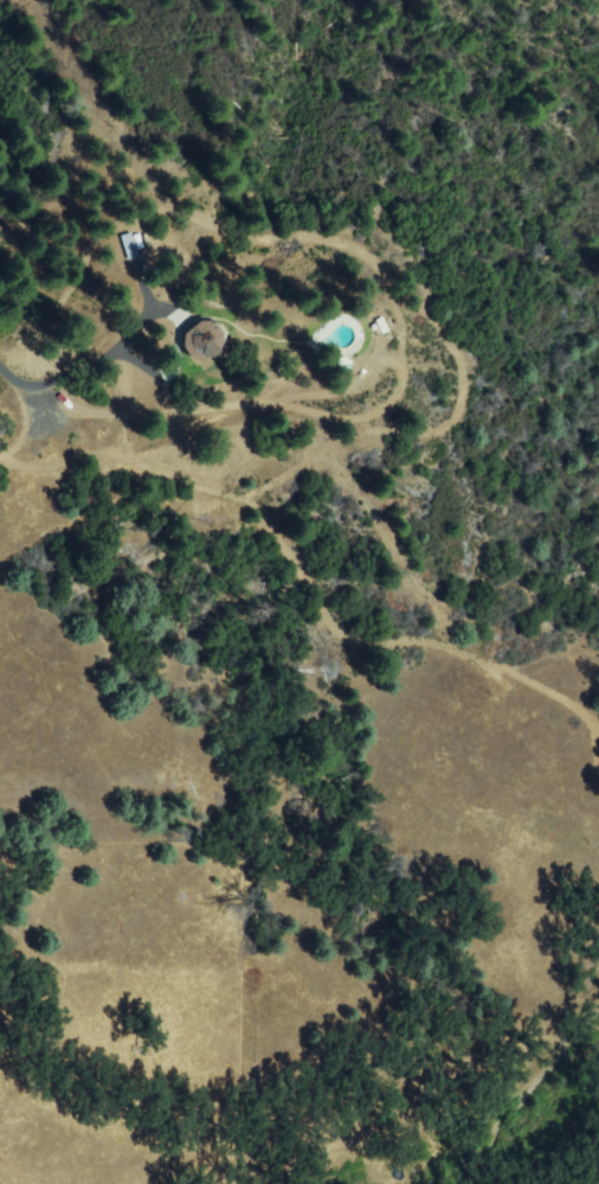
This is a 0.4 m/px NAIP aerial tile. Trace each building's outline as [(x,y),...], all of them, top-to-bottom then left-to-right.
[(132,258),(125,232),(114,235),(121,261),(132,258)] [(368,320),(374,336),(383,333),(377,317),(368,320)] [(191,332),(193,327),(198,324),(206,321),(212,322),(218,326),(221,331),(224,339),(223,347),(219,352),(206,360),(199,360),(192,358),(187,352),(186,344),(191,332)]
